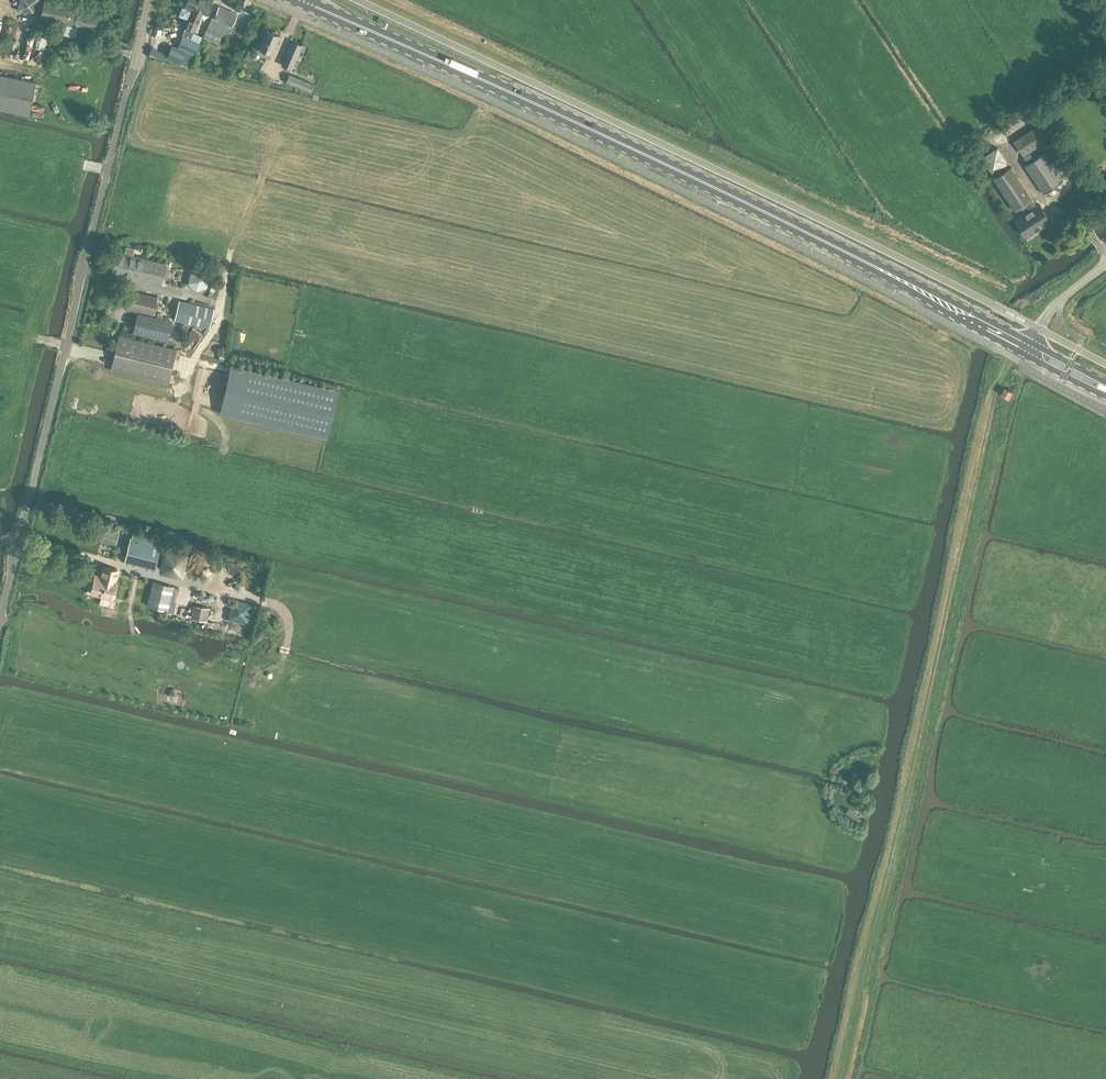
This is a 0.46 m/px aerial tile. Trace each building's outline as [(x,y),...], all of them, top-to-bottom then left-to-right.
[(39,0),(20,0),(19,9),(37,12),(39,0)] [(75,36),(78,26),(94,30),(99,11),(55,0),(45,0),(41,17),(61,22),(58,32),(75,36)] [(167,58),(180,64),(189,66),(194,55),(199,42),(202,36),(193,32),(194,30),(202,12),(207,14),(210,5),(212,3),(206,0),(189,0),(186,5),(185,8),(183,7),(179,15),(187,19),(188,17),(189,18),(182,35),(177,47),(172,45),(167,58)] [(219,5),(214,16),(212,15),(206,29),(221,36),(223,30),(228,32),(229,29),(242,35),(247,24),(234,18),(237,13),(219,5)] [(271,52),(279,35),(266,29),(258,46),(258,47),(256,52),(268,58),(271,52)] [(36,60),(45,61),(47,35),(38,35),(36,60)] [(290,69),(301,45),(291,40),(281,64),(290,69)] [(149,53),(164,60),(167,55),(151,48),(149,53)] [(286,81),(310,92),(313,84),(290,73),(286,81)] [(35,81),(0,74),(0,108),(28,114),(35,81)] [(1024,155),(1046,140),(1037,126),(1014,141),(1024,155)] [(981,156),(989,172),(1009,162),(1001,146),(981,156)] [(1043,193),(1063,180),(1045,151),(1024,165),(1043,193)] [(1027,237),(1051,221),(1039,204),(1036,206),(1010,167),(994,178),(1015,209),(1020,206),(1025,213),(1015,220),(1027,237)] [(161,283),(162,276),(167,277),(168,276),(170,269),(169,267),(165,266),(166,263),(133,255),(135,248),(126,246),(125,253),(117,251),(112,272),(161,283)] [(188,282),(207,288),(212,273),(193,267),(188,282)] [(154,314),(158,296),(130,290),(126,307),(154,314)] [(209,327),(214,308),(180,300),(175,319),(209,327)] [(173,321),(138,313),(133,333),(168,341),(173,321)] [(232,347),(238,347),(240,333),(233,332),(232,347)] [(120,335),(111,369),(167,383),(175,349),(120,335)] [(327,436),(338,390),(231,365),(220,411),(327,436)] [(1009,396),(1011,391),(1004,388),(1002,393),(1009,396)] [(95,532),(112,537),(115,526),(97,522),(95,532)] [(126,560),(156,568),(162,544),(132,537),(126,560)] [(166,546),(160,569),(183,575),(189,552),(166,546)] [(92,592),(113,597),(117,581),(115,580),(118,570),(104,566),(102,577),(96,575),(92,592)] [(167,610),(173,586),(154,581),(148,605),(167,610)] [(249,623),(254,601),(234,596),(228,618),(249,623)] [(209,609),(193,605),(190,617),(207,621),(209,609)] [(147,692),(154,693),(155,686),(149,684),(147,692)]
